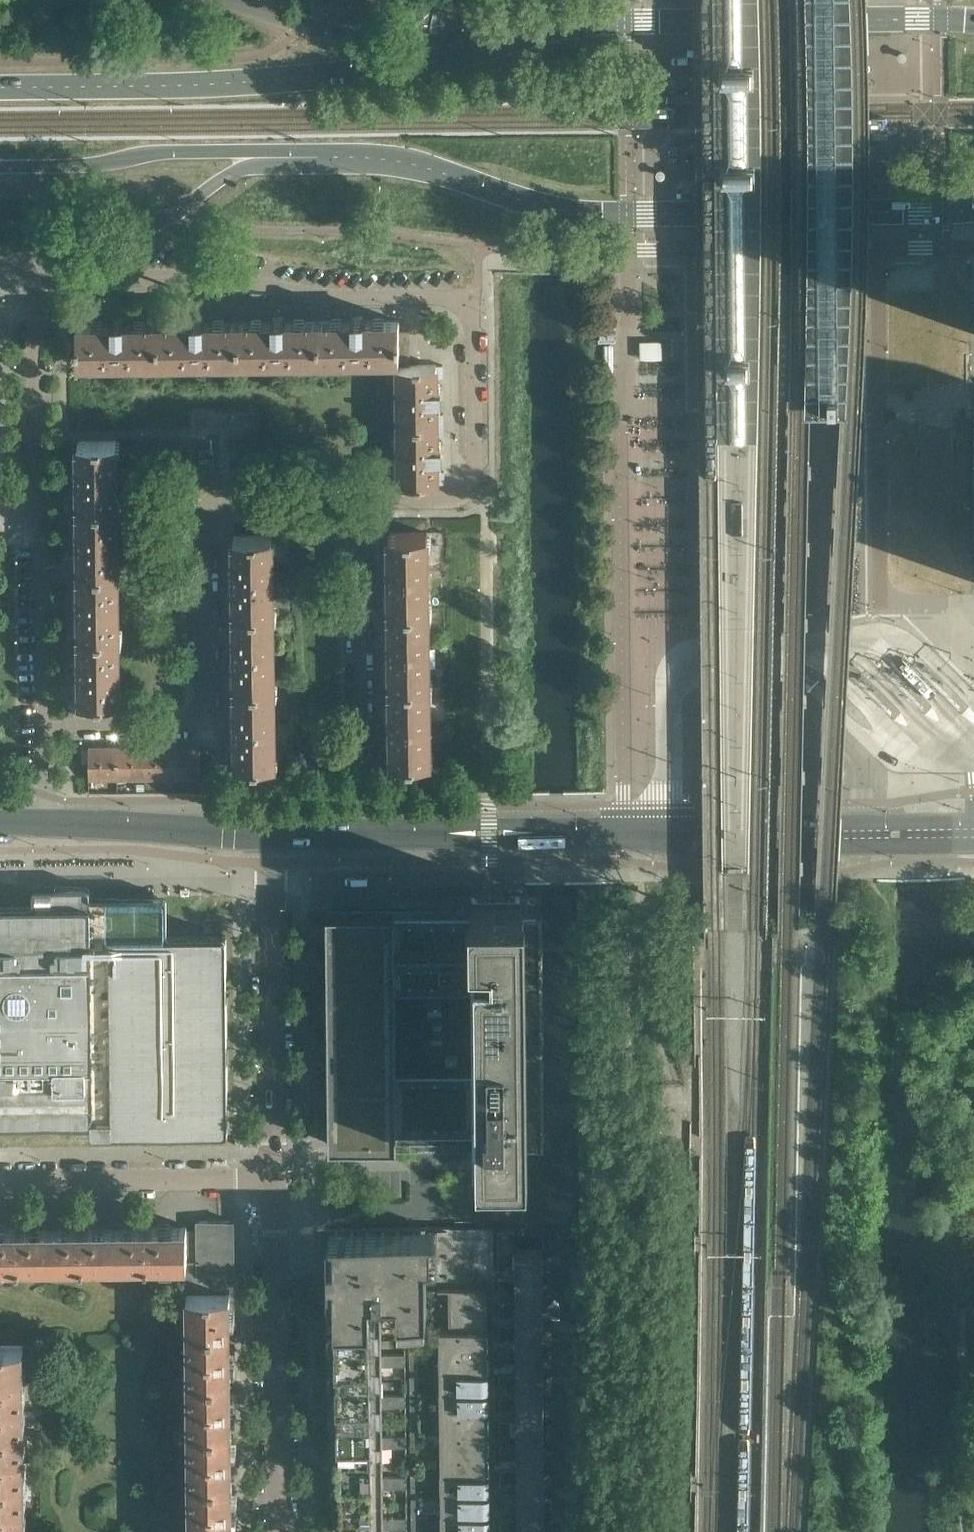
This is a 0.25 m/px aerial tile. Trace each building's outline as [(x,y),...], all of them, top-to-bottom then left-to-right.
[(430,31),(434,7),(416,4),(412,27),(430,31)] [(398,339),(398,330),(399,330),(399,319),(364,320),(364,316),(352,316),(352,320),(318,320),(318,356),(398,355),(398,348),(398,339)] [(238,357),(238,321),(204,321),(204,317),(192,317),(192,322),(158,322),(158,357),(238,357)] [(318,356),(318,320),(284,320),(284,317),(272,317),(272,321),(238,321),(238,357),(318,356)] [(158,357),(158,322),(124,322),(124,318),(112,318),(112,322),(77,323),(77,358),(158,357)] [(615,340),(615,323),(599,323),(599,341),(615,340)] [(410,339),(409,330),(399,330),(398,330),(398,339),(410,339)] [(410,347),(410,339),(398,339),(398,348),(410,347)] [(662,358),(662,340),(640,341),(641,359),(662,358)] [(410,356),(410,347),(398,348),(398,355),(398,356),(410,356)] [(410,365),(410,356),(398,356),(398,365),(410,365)] [(441,400),(441,389),(436,389),(436,376),(443,376),(443,364),(410,365),(398,365),(398,424),(443,423),(443,413),(437,413),(436,400),(441,400)] [(442,458),(441,446),(437,446),(437,434),(443,433),(443,423),(398,424),(399,482),(444,482),(444,470),(437,470),(437,458),(442,458)] [(117,503),(116,438),(78,439),(79,504),(117,503)] [(118,568),(117,503),(79,504),(80,568),(118,568)] [(745,534),(743,533),(743,522),(731,522),(731,533),(729,534),(728,536),(727,537),(726,539),(725,540),(725,542),(724,544),(724,545),(725,545),(725,546),(726,547),(727,547),(728,547),(728,546),(728,545),(730,545),(730,546),(731,548),(731,549),(732,550),(733,551),(734,552),(735,552),(737,552),(737,550),(738,550),(738,552),(739,552),(741,552),(742,550),(743,549),(744,548),(745,546),(745,545),(746,545),(746,546),(747,546),(748,547),(749,547),(749,546),(750,546),(750,545),(750,543),(750,541),(749,540),(748,538),(747,537),(746,535),(745,534)] [(428,607),(427,531),(389,532),(390,608),(428,607)] [(273,609),(272,533),(234,533),(235,610),(273,609)] [(118,632),(118,568),(80,568),(80,633),(118,632)] [(429,683),(428,645),(428,607),(390,608),(391,683),(429,683)] [(274,684),(273,647),(273,609),(235,610),(236,685),(274,684)] [(119,697),(118,632),(80,633),(81,698),(119,697)] [(936,675),(926,665),(924,666),(922,668),(933,679),(936,675)] [(904,681),(893,670),(891,672),(889,674),(900,684),(904,681)] [(872,685),(860,674),(858,677),(856,679),(868,689),(872,685)] [(430,759),(429,720),(429,683),(391,683),(392,759),(430,759)] [(275,761),(274,722),(274,684),(236,685),(237,761),(275,761)] [(117,773),(117,747),(89,748),(89,761),(89,776),(103,776),(103,774),(117,773)] [(145,776),(144,747),(117,747),(117,773),(132,773),(132,776),(145,776)] [(172,773),(172,747),(144,747),(145,776),(158,776),(158,773),(172,773)] [(201,775),(200,747),(172,747),(172,773),(187,773),(187,775),(201,775)] [(75,1121),(75,1132),(223,1130),(225,1130),(226,1129),(227,1128),(228,1126),(226,941),(226,937),(225,936),(224,934),(223,934),(221,934),(170,934),(168,933),(167,931),(167,898),(166,896),(165,895),(163,894),(91,895),(90,895),(90,894),(90,889),(89,887),(88,885),(86,885),(59,885),(57,886),(55,887),(55,889),(55,903),(0,904),(0,1122),(75,1121)] [(476,1139),(477,1154),(529,1153),(529,1138),(542,1138),(539,906),(525,906),(525,892),(472,893),(472,907),(393,908),(326,908),(328,1140),(395,1139),(476,1139)] [(234,1272),(233,1220),(197,1220),(197,1229),(198,1261),(198,1272),(225,1272),(234,1272)] [(187,1261),(186,1229),(186,1225),(115,1226),(115,1262),(181,1261),(187,1261)] [(51,1226),(0,1227),(0,1263),(51,1262),(51,1226)] [(115,1262),(115,1226),(51,1226),(51,1262),(115,1262)] [(198,1261),(197,1229),(186,1229),(187,1261),(198,1261)] [(382,1447),(406,1447),(406,1435),(382,1435),(382,1406),(406,1406),(406,1394),(382,1395),(382,1365),(405,1365),(405,1354),(381,1354),(381,1296),(398,1296),(398,1311),(409,1311),(409,1327),(418,1327),(418,1311),(427,1311),(426,1258),(438,1258),(437,1229),(330,1230),(330,1272),(331,1272),(333,1531),(383,1531),(383,1529),(407,1528),(407,1517),(383,1517),(383,1488),(407,1487),(407,1476),(383,1476),(382,1447)] [(542,1274),(542,1250),(515,1250),(515,1266),(498,1266),(498,1275),(515,1275),(542,1274)] [(226,1291),(225,1272),(198,1272),(198,1261),(187,1261),(181,1261),(181,1293),(187,1293),(187,1292),(226,1291)] [(542,1298),(542,1274),(515,1275),(515,1290),(498,1290),(498,1299),(515,1298),(542,1298)] [(487,1329),(486,1288),(448,1289),(449,1329),(487,1329)] [(229,1291),(226,1291),(187,1292),(187,1293),(187,1328),(230,1328),(229,1291)] [(542,1322),(542,1298),(515,1298),(515,1314),(498,1314),(498,1323),(515,1322),(542,1322)] [(543,1346),(542,1322),(515,1322),(515,1338),(499,1338),(499,1347),(516,1346),(543,1346)] [(234,1359),(234,1350),(231,1350),(230,1328),(187,1328),(188,1379),(231,1378),(231,1359),(234,1359)] [(487,1329),(449,1329),(439,1329),(439,1350),(487,1349),(487,1329)] [(418,1368),(418,1334),(409,1334),(410,1368),(418,1368)] [(23,1345),(0,1345),(0,1382),(23,1381),(23,1345)] [(543,1370),(543,1346),(516,1346),(516,1362),(499,1362),(499,1371),(516,1371),(543,1370)] [(487,1370),(487,1349),(439,1350),(439,1370),(487,1370)] [(487,1390),(487,1370),(439,1370),(440,1391),(487,1390)] [(543,1394),(543,1370),(516,1371),(516,1386),(499,1386),(499,1395),(516,1395),(543,1394)] [(419,1409),(418,1375),(410,1375),(410,1409),(419,1409)] [(235,1409),(235,1398),(231,1398),(231,1378),(188,1379),(188,1429),(231,1429),(231,1409),(235,1409)] [(23,1382),(23,1381),(0,1382),(0,1432),(24,1431),(23,1382)] [(488,1411),(487,1390),(440,1391),(440,1412),(488,1411)] [(544,1418),(543,1394),(516,1395),(516,1410),(499,1410),(499,1419),(516,1419),(544,1418)] [(488,1432),(488,1411),(440,1412),(440,1432),(488,1432)] [(419,1450),(419,1416),(410,1416),(410,1450),(419,1450)] [(544,1443),(544,1418),(516,1419),(516,1434),(500,1434),(500,1443),(517,1443),(544,1443)] [(235,1460),(235,1449),(231,1449),(231,1429),(188,1429),(189,1480),(232,1479),(232,1460),(235,1460)] [(24,1432),(24,1431),(0,1432),(0,1482),(24,1481),(24,1432)] [(488,1452),(488,1437),(477,1437),(477,1433),(488,1433),(488,1432),(440,1432),(440,1453),(488,1452)] [(544,1467),(544,1443),(517,1443),(517,1458),(500,1458),(500,1467),(517,1467),(544,1467)] [(488,1473),(488,1452),(440,1453),(440,1473),(488,1473)] [(420,1491),(419,1457),(411,1457),(411,1491),(420,1491)] [(544,1491),(544,1467),(517,1467),(517,1482),(500,1482),(500,1491),(544,1491)] [(488,1494),(488,1473),(440,1473),(441,1494),(488,1494)] [(236,1510),(235,1499),(232,1499),(232,1479),(189,1480),(189,1530),(232,1530),(232,1510),(236,1510)] [(24,1482),(24,1481),(0,1482),(0,1531),(25,1531),(24,1482)] [(545,1515),(544,1491),(500,1491),(500,1515),(517,1515),(545,1515)] [(489,1514),(488,1494),(441,1494),(441,1515),(489,1514)] [(420,1531),(420,1498),(411,1498),(411,1531),(420,1531)] [(489,1514),(441,1515),(441,1531),(489,1531),(489,1514)] [(545,1515),(517,1515),(517,1530),(501,1530),(501,1531),(545,1531),(545,1515)]
